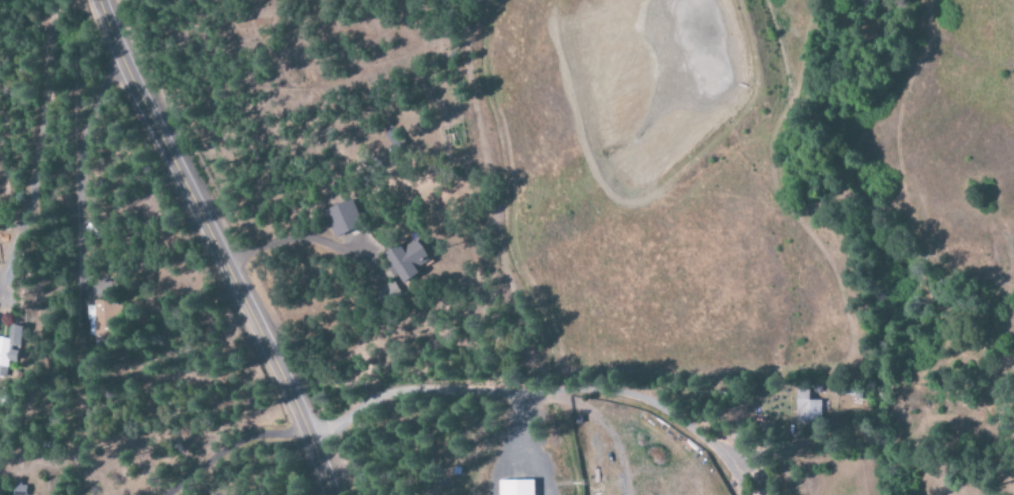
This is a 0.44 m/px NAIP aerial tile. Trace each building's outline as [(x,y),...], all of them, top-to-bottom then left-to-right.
[(334,237),(361,225),(350,199),(322,211),(334,237)] [(428,260),(413,239),(400,249),(396,243),(381,254),(401,284),(417,273),(415,270),(428,260)] [(6,377),(8,358),(11,359),(13,348),(20,348),(23,327),(10,325),(8,338),(0,338),(0,376),(6,377)] [(820,401),(808,401),(808,389),(796,389),(795,422),(820,422),(820,401)] [(496,482),(496,494),(532,494),(532,481),(496,482)] [(14,484),(13,494),(25,494),(25,484),(14,484)]
